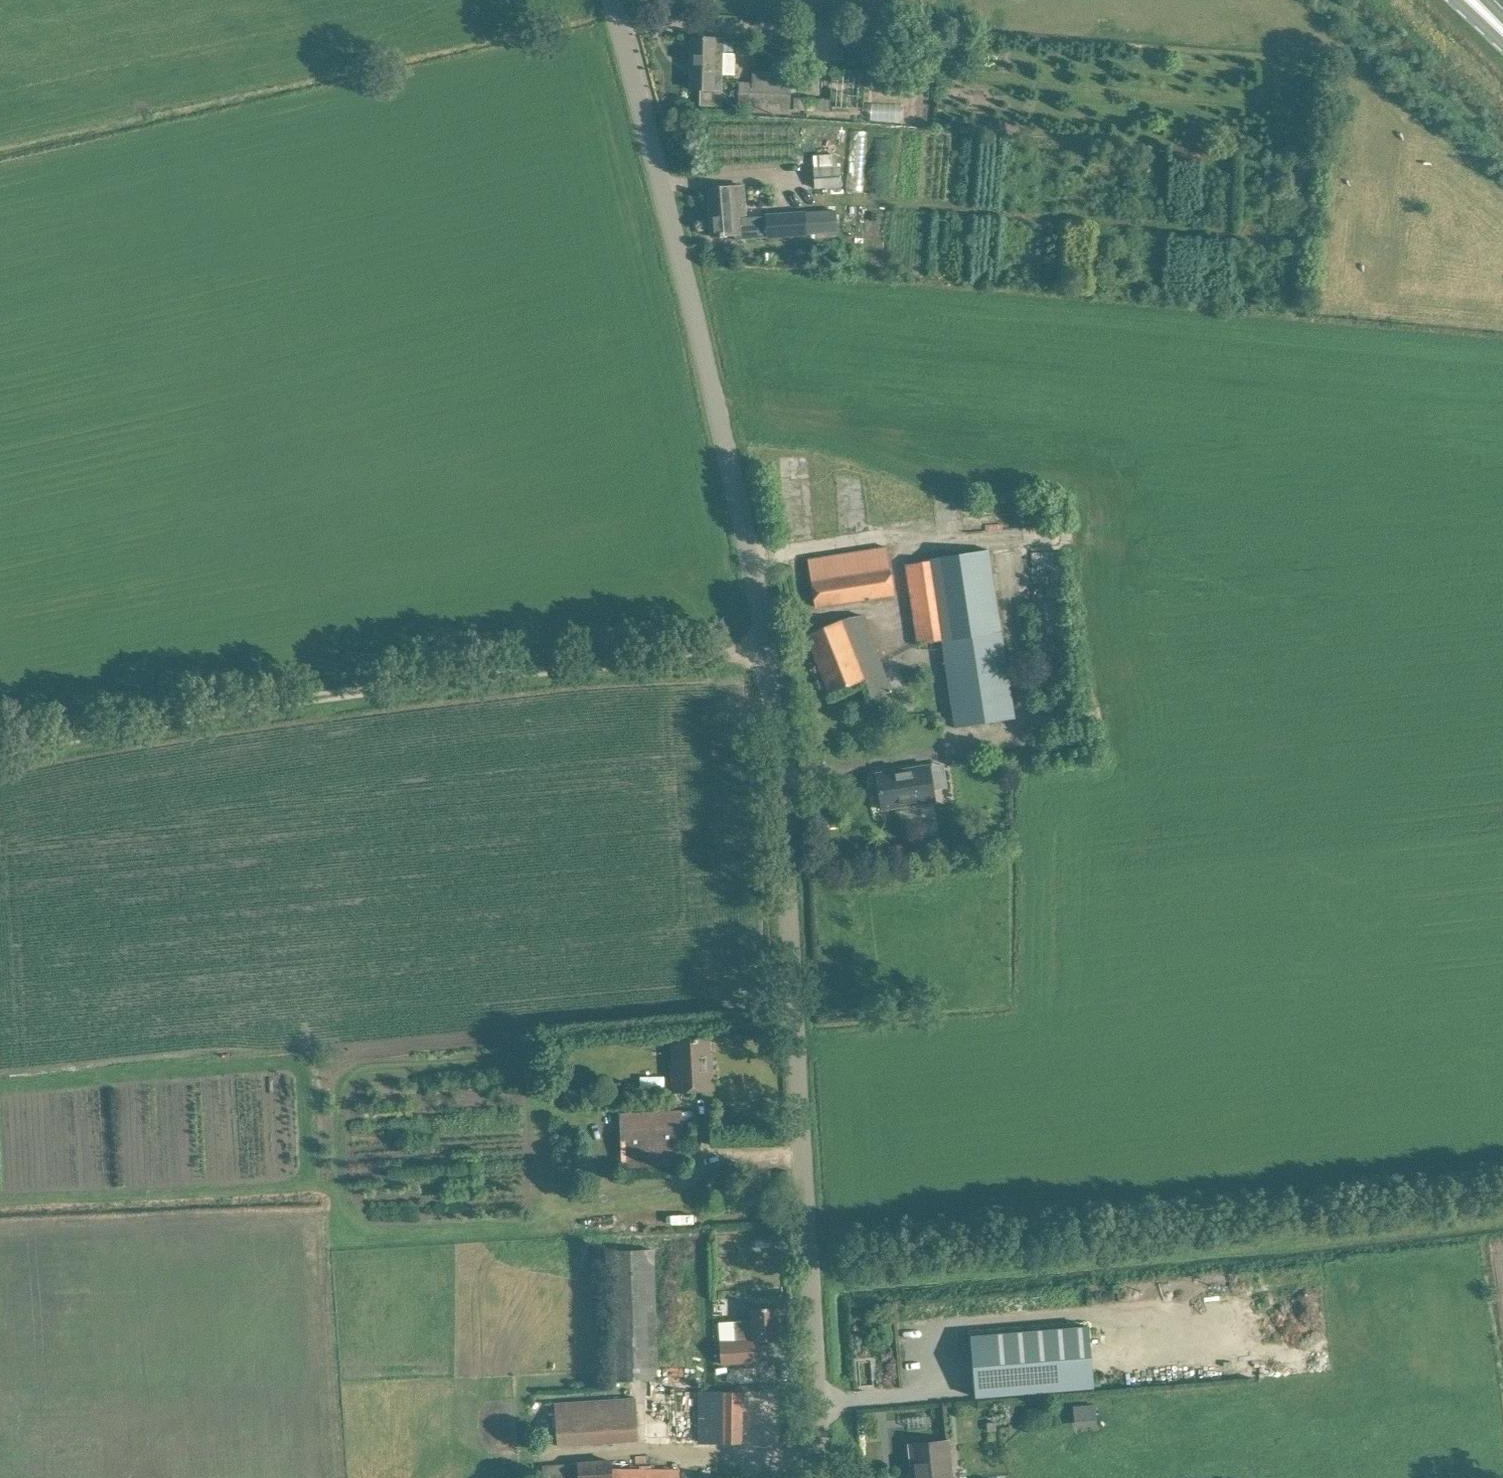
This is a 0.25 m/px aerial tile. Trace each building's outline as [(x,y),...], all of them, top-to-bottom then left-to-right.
[(740,33),(739,54),(750,55),(751,33),(740,33)] [(692,38),(690,90),(700,90),(699,106),(719,107),(721,107),(722,75),(735,76),(735,54),(723,54),(724,38),(712,38),(692,38)] [(752,83),(739,82),(737,107),(789,110),(791,73),(752,71),(752,83)] [(794,100),(794,110),(831,110),(831,100),(794,100)] [(831,165),(858,164),(858,144),(831,144),(831,165)] [(814,166),(815,189),(839,188),(838,165),(814,166)] [(728,187),(708,188),(711,237),(731,235),(736,235),(737,235),(737,240),(767,238),(766,216),(745,217),(743,186),(728,187)] [(836,211),(807,213),(808,235),(837,233),(836,211)] [(807,213),(766,216),(767,238),(808,235),(807,213)] [(887,548),(828,557),(808,560),(815,607),(894,595),(887,548)] [(1015,717),(989,550),(927,560),(927,562),(905,565),(917,643),(940,639),(955,728),(1015,717)] [(825,628),(806,635),(829,694),(863,680),(871,699),(893,694),(863,617),(848,619),(825,628)] [(1060,640),(1071,639),(1069,620),(1058,621),(1060,640)] [(930,764),(875,772),(880,810),(901,807),(901,810),(917,808),(917,805),(936,802),(930,764)] [(708,1039),(688,1040),(671,1041),(672,1063),(670,1063),(671,1092),(712,1090),(711,1066),(709,1066),(708,1039)] [(693,1111),(620,1115),(622,1166),(683,1163),(681,1124),(693,1123),(693,1111)] [(653,1250),(607,1251),(610,1381),(655,1380),(653,1250)] [(777,1307),(757,1308),(751,1309),(752,1320),(735,1321),(736,1342),(720,1343),(721,1364),(755,1361),(754,1341),(779,1339),(777,1307)] [(1089,1326),(970,1336),(975,1397),(1094,1387),(1089,1326)] [(711,1384),(709,1370),(684,1372),(686,1387),(711,1384)] [(790,1406),(778,1406),(779,1378),(761,1377),(759,1424),(790,1425),(790,1406)] [(671,1445),(741,1445),(741,1392),(671,1393),(671,1445)] [(554,1403),(555,1420),(556,1446),(637,1441),(635,1398),(554,1403)] [(929,1443),(909,1445),(911,1471),(916,1471),(916,1477),(953,1477),(949,1441),(929,1443)] [(542,1466),(543,1477),(679,1477),(679,1470),(611,1470),(611,1459),(577,1462),(577,1464),(542,1466)] [(796,1464),(785,1464),(786,1477),(796,1477),(796,1464)]
